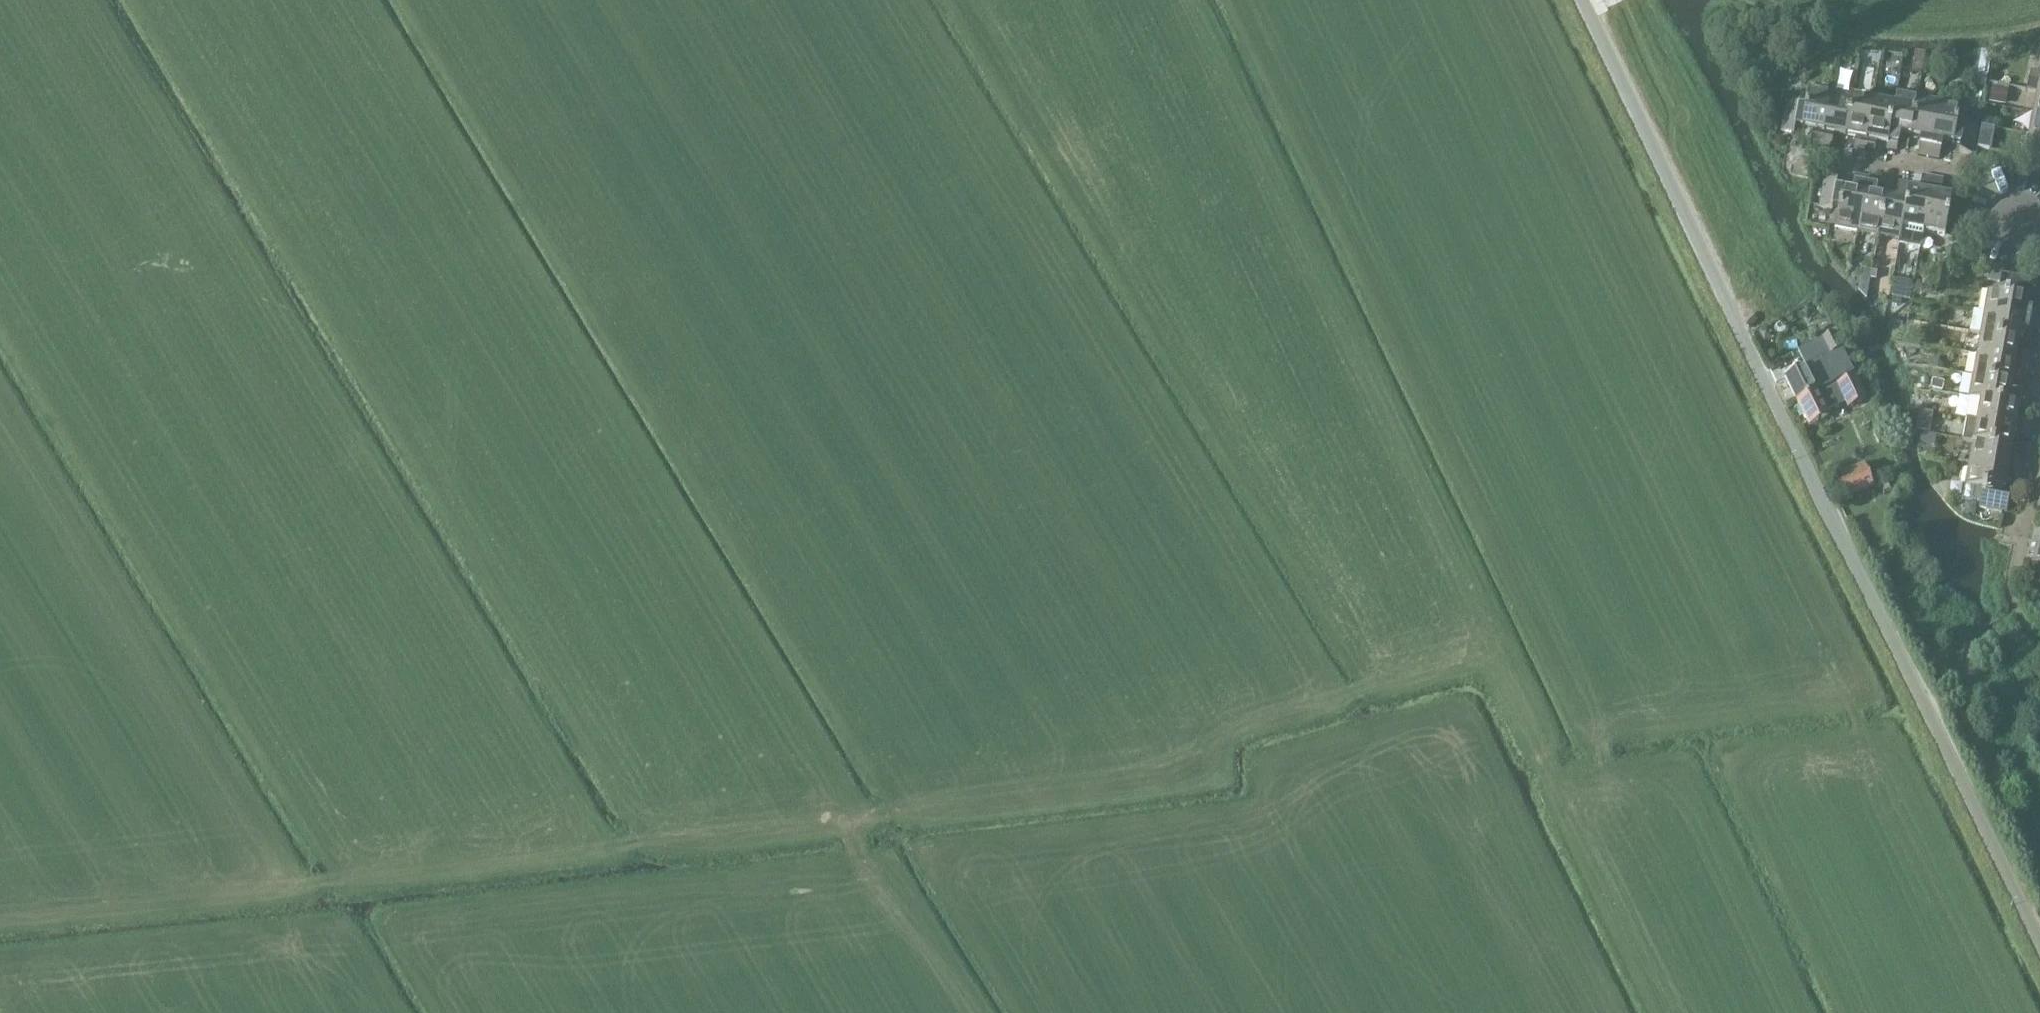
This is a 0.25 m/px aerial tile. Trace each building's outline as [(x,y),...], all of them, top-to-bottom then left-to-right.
[(1912,65),(1911,73),(1920,75),(1922,67),(1912,65)] [(2035,92),(2039,93),(2039,71),(2039,70),(2037,81),(2026,79),(2024,90),(2035,92)] [(1809,148),(1819,150),(1830,93),(1808,89),(1804,111),(1798,110),(1798,106),(1785,104),(1780,132),(1793,134),(1794,128),(1812,131),(1809,148)] [(2031,114),(2039,115),(2039,93),(2035,92),(2031,114)] [(1830,93),(1819,150),(1830,152),(1833,135),(1844,137),(1851,97),(1830,93)] [(1895,93),(1893,105),(1886,145),(1885,150),(1896,152),(1899,135),(1910,137),(1917,97),(1895,93)] [(1872,101),(1851,97),(1844,137),(1854,139),(1851,156),(1862,158),(1872,101)] [(1917,97),(1910,137),(1920,139),(1917,156),(1928,158),(1938,101),(1917,97)] [(1872,101),(1862,158),(1872,160),(1875,143),(1886,145),(1893,105),(1872,101)] [(1960,105),(1938,101),(1928,158),(1938,159),(1941,143),(1959,146),(1958,152),(1971,155),(1976,126),(1963,124),(1962,128),(1956,126),(1960,105)] [(2039,137),(2039,115),(2031,114),(2028,135),(2039,137)] [(2028,135),(2023,157),(2039,160),(2039,137),(2028,135)] [(2006,180),(2020,180),(2019,162),(2006,162),(2006,180)] [(1834,229),(1856,233),(1866,177),(1856,175),(1853,192),(1835,188),(1836,182),(1823,180),(1818,208),(1831,210),(1832,207),(1838,208),(1834,229)] [(1919,249),(1922,233),(1932,177),(1922,175),(1919,191),(1909,189),(1899,241),(1898,245),(1919,249)] [(1877,237),(1885,197),(1874,195),(1877,179),(1866,177),(1856,233),(1877,237)] [(1943,179),(1932,177),(1922,233),(1944,237),(1947,219),(1948,215),(1951,197),(1940,195),(1943,179)] [(1895,199),(1885,197),(1877,237),(1899,241),(1909,189),(1910,185),(1898,183),(1895,199)] [(1859,278),(1856,293),(1865,301),(1868,282),(1870,272),(1862,271),(1861,278),(1859,278)] [(1984,313),(2039,323),(2039,318),(2039,312),(2024,309),(2028,292),(2034,293),(2036,279),(2008,274),(2006,288),(2009,288),(2008,295),(1988,291),(1984,313)] [(1893,281),(1890,299),(1908,302),(1911,285),(1893,281)] [(1980,334),(2018,341),(2020,330),(2037,333),(2039,323),(1984,313),(1980,334)] [(1810,322),(1816,334),(1826,329),(1820,317),(1810,322)] [(2017,352),(2018,341),(1980,334),(1976,355),(2031,365),(2033,355),(2017,352)] [(1838,352),(1828,337),(1821,341),(1828,356),(1835,354),(1838,352)] [(2030,376),(2031,365),(1976,355),(1971,376),(2011,384),(2013,373),(2030,376)] [(1798,406),(1818,396),(1835,387),(1822,360),(1804,369),(1784,379),(1798,406)] [(1967,398),(1979,401),(1979,400),(2019,407),(2024,408),(2026,397),(2009,394),(2011,384),(1971,376),(1967,398)] [(1819,399),(1818,396),(1798,406),(1809,428),(1828,418),(1826,414),(1850,403),(1852,408),(1865,402),(1855,381),(1819,399)] [(1975,421),(2032,431),(2034,421),(2017,418),(2019,407),(1979,400),(1979,401),(1975,421)] [(1919,411),(1917,419),(1930,421),(1931,413),(1919,411)] [(1962,441),(1971,442),(2011,449),(2013,439),(2030,442),(2032,431),(1975,421),(1966,419),(1962,441)] [(1968,464),(2024,474),(2026,463),(2009,460),(2011,449),(1971,442),(1968,464)] [(1842,502),(1879,486),(1870,464),(1833,479),(1842,502)] [(2022,484),(2024,474),(1968,464),(1961,501),(1978,504),(1978,508),(2006,513),(2008,500),(2002,499),(2005,481),(2022,484)] [(2030,540),(2039,542),(2039,531),(2032,530),(2030,540)] [(2030,540),(2028,554),(2033,555),(2031,563),(2039,565),(2039,542),(2030,540)]
